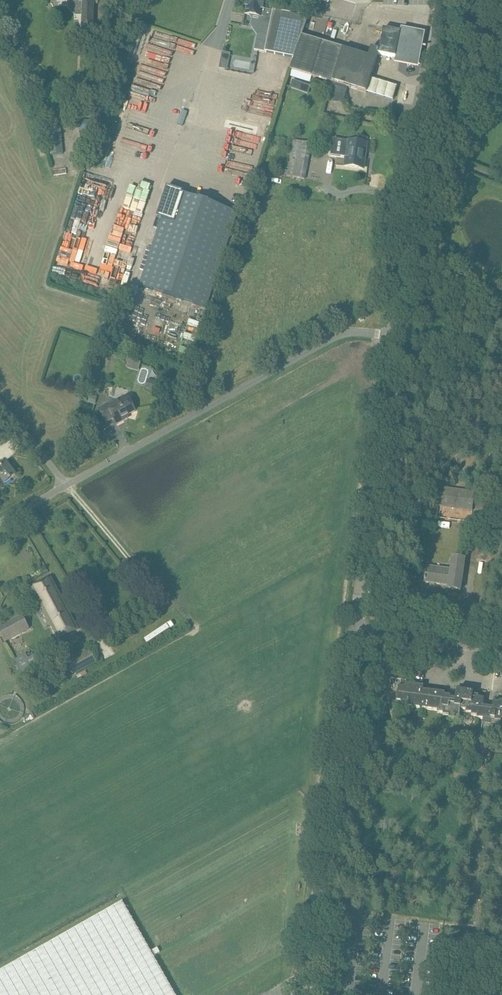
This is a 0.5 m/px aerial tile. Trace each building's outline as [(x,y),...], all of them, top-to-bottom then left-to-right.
[(68,5),(82,6),(82,27),(94,28),(94,3),(82,3),(79,2),(79,0),(68,0),(68,5)] [(245,14),(249,15),(261,17),(263,9),(265,0),(248,0),(246,6),(247,6),(245,14)] [(257,34),(254,51),(293,59),(302,37),(308,18),(273,11),(263,9),(261,17),(263,18),(260,35),(257,34)] [(368,58),(376,60),(378,55),(396,58),(401,33),(383,29),(379,52),(371,50),(368,58)] [(424,33),(402,29),(401,33),(396,58),(395,64),(418,68),(424,33)] [(290,70),(333,83),(343,50),(343,49),(302,37),(293,59),(290,70)] [(368,58),(343,50),(333,83),(331,89),(346,94),(348,87),(366,93),(371,79),(376,60),(368,58)] [(293,79),(291,85),(297,88),(299,82),(293,79)] [(371,79),(366,93),(391,101),(395,87),(371,79)] [(183,111),(177,124),(182,126),(189,107),(187,106),(185,111),(183,111)] [(80,123),(80,132),(93,131),(93,122),(80,123)] [(50,155),(63,154),(62,147),(61,128),(48,129),(50,148),(50,155)] [(80,132),(81,149),(94,149),(93,131),(80,132)] [(357,143),(343,141),(341,157),(346,158),(345,166),(363,169),(367,144),(366,144),(367,139),(358,138),(357,143)] [(293,140),(290,156),(309,160),(312,144),(293,140)] [(161,220),(139,286),(206,308),(238,213),(182,194),(183,192),(167,187),(157,218),(161,220)] [(81,213),(78,234),(94,237),(97,212),(75,209),(75,212),(81,213)] [(65,243),(86,249),(88,243),(67,237),(65,243)] [(79,282),(87,283),(88,278),(91,279),(92,275),(81,273),(79,282)] [(122,293),(125,279),(102,275),(99,288),(122,293)] [(161,335),(187,338),(189,323),(163,320),(161,335)] [(150,342),(151,335),(146,334),(147,329),(132,326),(129,338),(150,342)] [(152,380),(149,389),(155,391),(158,382),(152,380)] [(90,396),(87,403),(93,405),(96,397),(90,396)] [(98,409),(106,423),(113,418),(116,424),(124,421),(123,418),(135,411),(127,396),(113,404),(112,402),(98,409)] [(5,484),(16,476),(7,464),(0,469),(0,488),(5,484)] [(440,488),(438,506),(472,511),(475,492),(440,488)] [(451,570),(427,566),(425,582),(440,584),(441,583),(448,584),(448,589),(458,591),(461,573),(463,573),(465,559),(452,558),(451,570)] [(79,629),(61,596),(51,578),(31,589),(41,606),(58,640),(79,629)] [(29,629),(22,616),(0,628),(0,634),(5,642),(29,629)] [(75,673),(96,662),(91,651),(70,663),(75,673)] [(25,654),(14,660),(23,677),(29,673),(31,677),(43,671),(35,655),(28,659),(25,654)] [(483,724),(481,739),(499,742),(501,720),(501,701),(500,701),(499,703),(493,702),(493,708),(483,706),(484,699),(478,698),(479,696),(473,695),(473,693),(457,691),(456,699),(450,698),(450,696),(444,695),(445,693),(423,690),(424,686),(405,684),(404,688),(399,687),(396,701),(408,703),(408,707),(413,708),(418,708),(437,711),(437,713),(443,714),(443,716),(449,717),(449,719),(459,720),(460,710),(466,711),(466,713),(471,714),(471,716),(477,716),(477,718),(483,719),(483,724)] [(477,754),(457,752),(456,761),(476,764),(477,754)] [(343,907),(354,908),(355,901),(343,900),(343,907)] [(123,902),(0,972),(0,994),(175,994),(123,902)]
